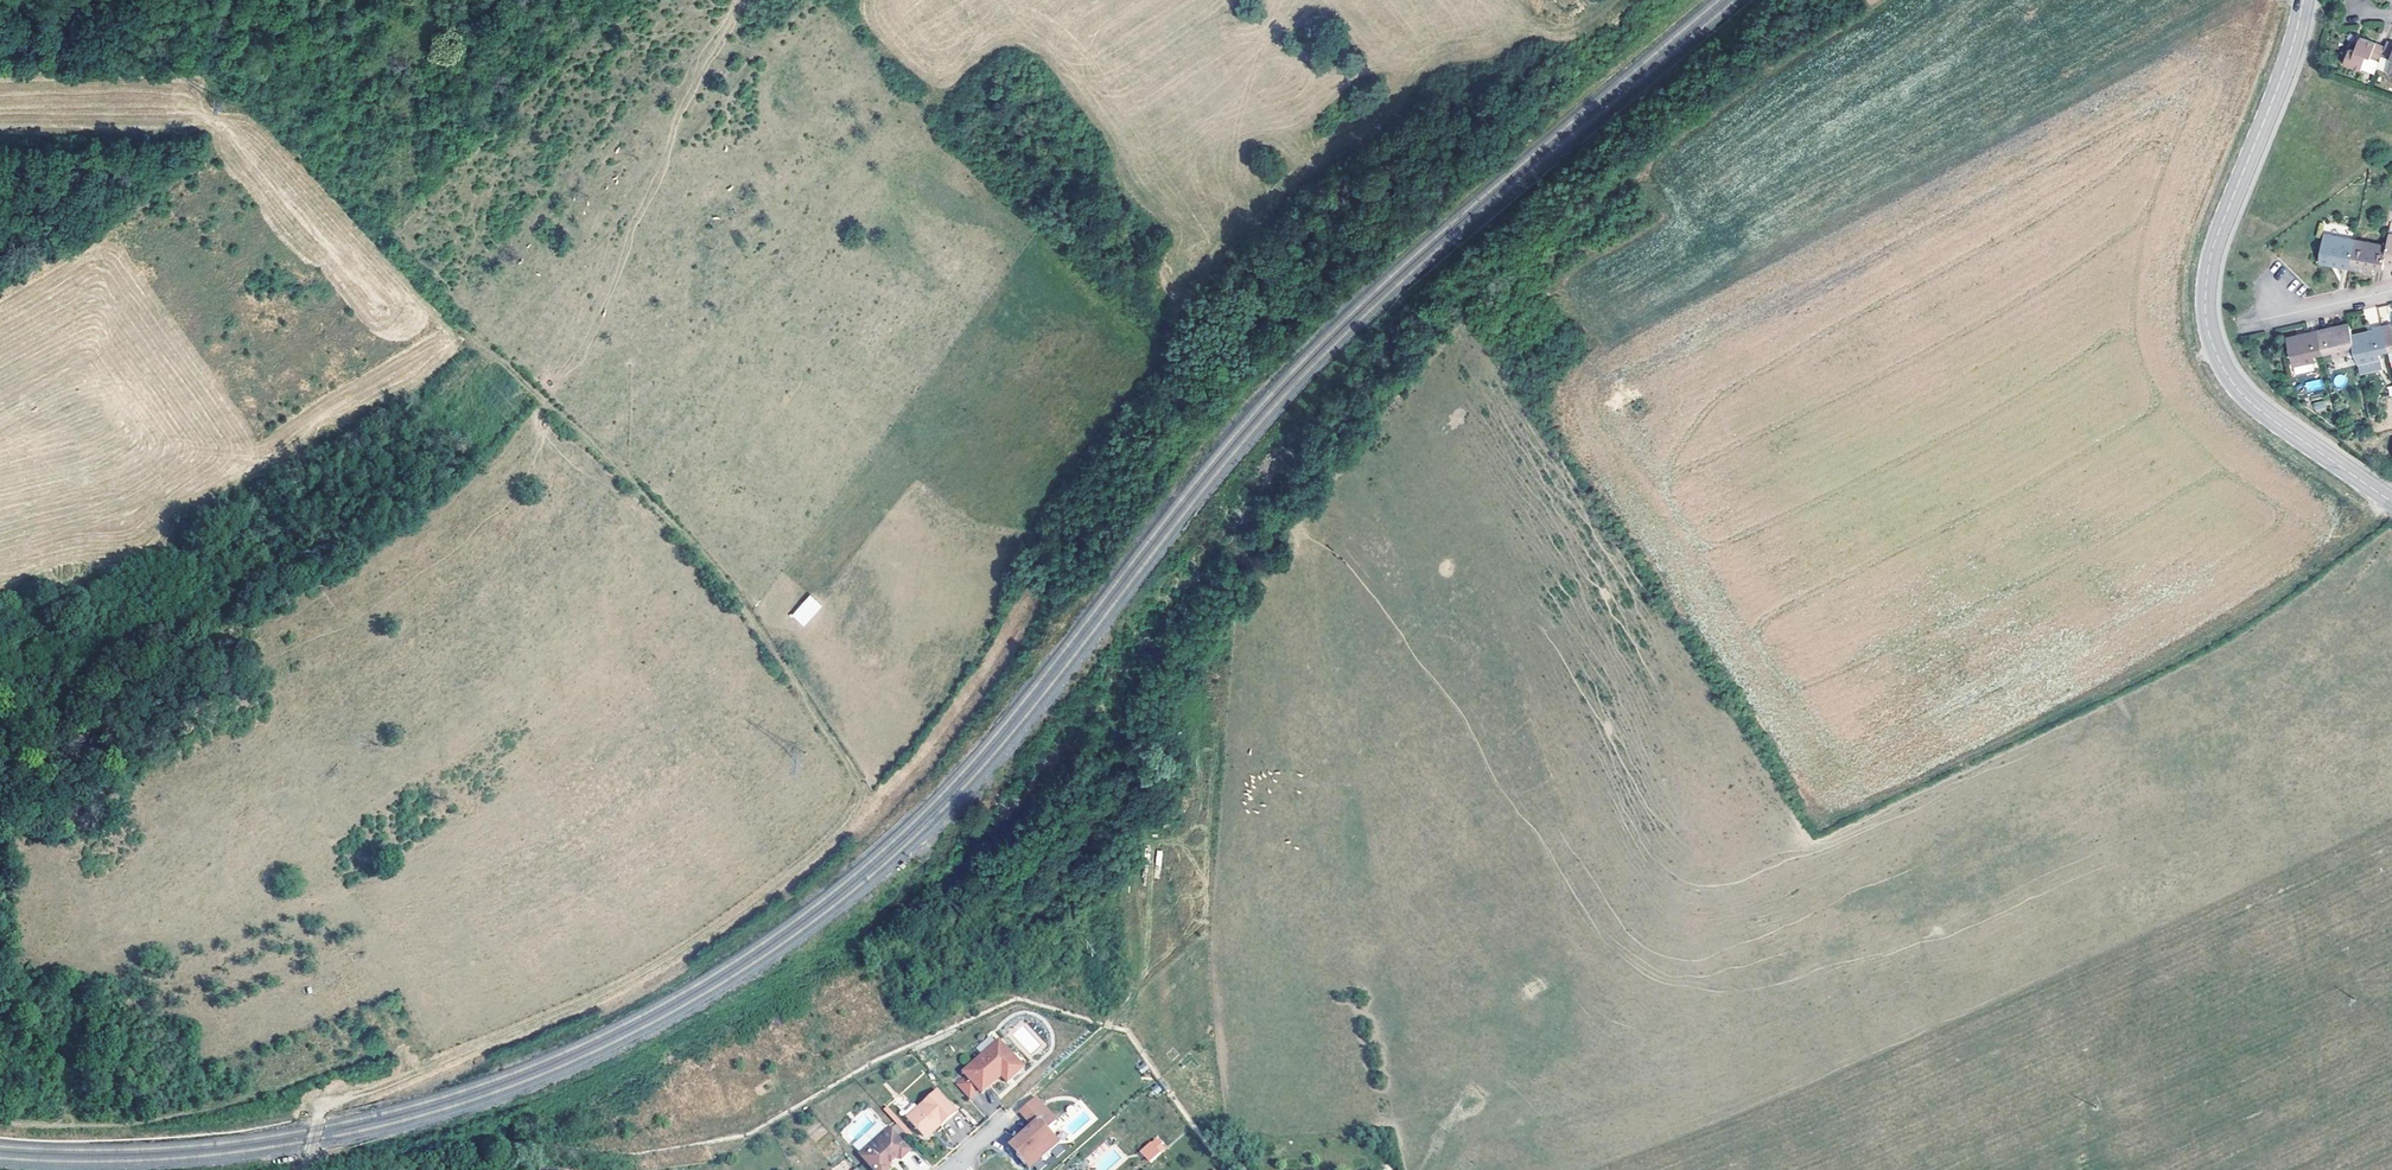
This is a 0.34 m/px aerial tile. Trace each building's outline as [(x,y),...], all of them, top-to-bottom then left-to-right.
[(2367,57),(2379,61),(2385,46),(2360,36),(2354,51),(2349,49),(2344,63),(2362,70),(2367,57)] [(2387,40),(2385,46),(2379,61),(2376,68),(2391,75),(2391,42),(2387,40)] [(2319,264),(2350,270),(2357,238),(2325,232),(2319,264)] [(2357,238),(2350,270),(2372,274),(2374,268),(2383,270),(2384,264),(2388,243),(2357,238)] [(2356,353),(2351,333),(2349,321),(2317,328),(2322,354),(2332,352),(2333,358),(2356,353)] [(2381,323),(2387,351),(2391,350),(2391,322),(2391,321),(2381,323)] [(2373,328),(2351,333),(2356,353),(2358,365),(2381,360),(2379,353),(2387,351),(2381,323),(2373,325),(2373,328)] [(2314,356),(2322,354),(2317,328),(2286,335),(2293,367),(2315,362),(2314,356)] [(2322,379),(2305,381),(2306,391),(2323,389),(2322,379)] [(2324,400),(2313,403),(2315,411),(2326,408),(2324,400)] [(804,627),(822,606),(809,595),(791,616),(804,627)] [(966,1072),(957,1080),(969,1093),(977,1085),(981,1089),(1000,1072),(1005,1067),(1011,1074),(1022,1065),(998,1037),(962,1068),(966,1072)] [(1005,1067),(1000,1072),(1006,1078),(1011,1074),(1005,1067)] [(935,1087),(905,1114),(922,1133),(926,1133),(932,1128),(933,1124),(938,1119),(940,1121),(954,1109),(935,1087)] [(1032,1096),(1018,1108),(1031,1123),(1028,1125),(1008,1142),(1016,1151),(1013,1153),(1021,1162),(1029,1165),(1037,1157),(1039,1159),(1047,1151),(1046,1150),(1056,1141),(1043,1127),(1053,1119),(1032,1096)] [(1031,1123),(1018,1108),(1016,1110),(1028,1125),(1031,1123)] [(858,1150),(875,1169),(885,1169),(889,1166),(885,1162),(896,1152),(900,1157),(909,1148),(887,1124),(858,1150)] [(1139,1150),(1149,1163),(1168,1148),(1158,1135),(1139,1150)]
